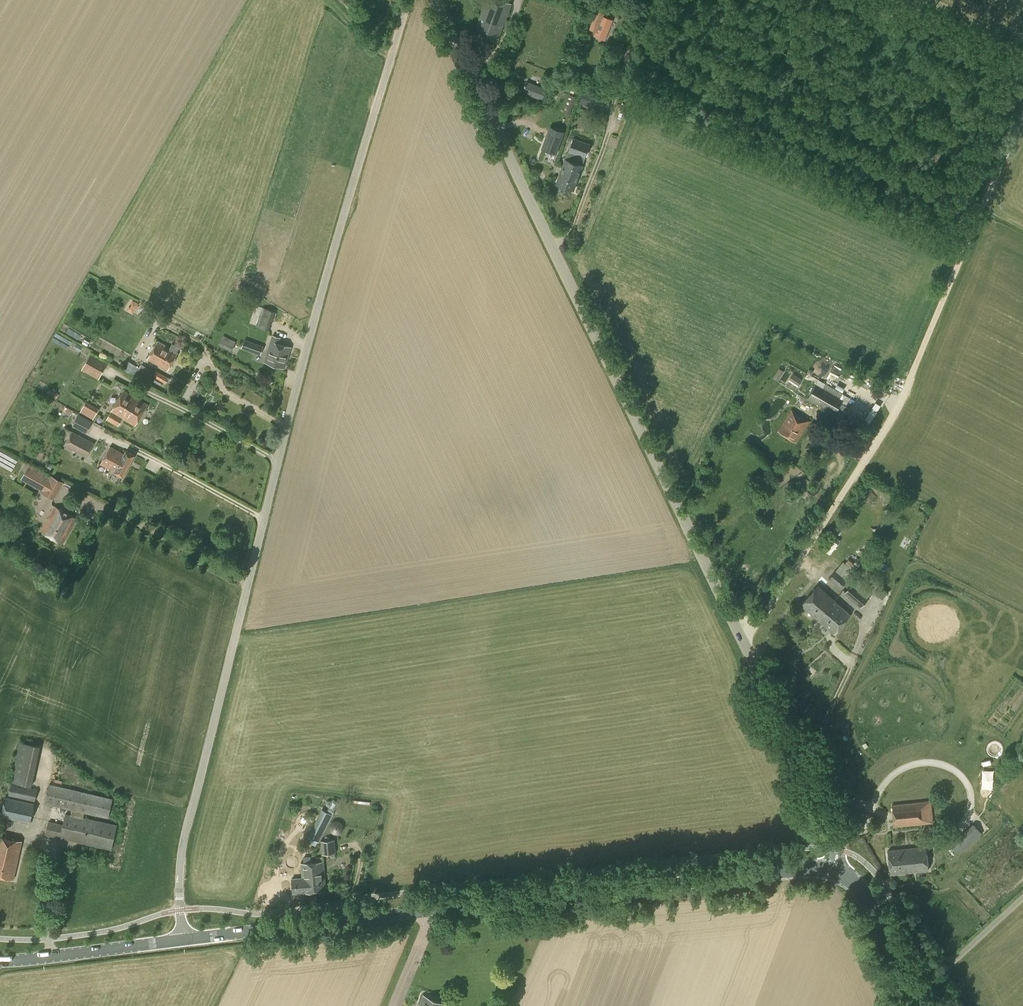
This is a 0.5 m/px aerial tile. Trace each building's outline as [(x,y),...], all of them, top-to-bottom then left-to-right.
[(511,4),(500,0),(486,0),(474,33),(497,42),(511,4)] [(593,19),(589,29),(595,31),(594,36),(605,40),(613,20),(603,16),(602,18),(601,17),(600,21),(593,19)] [(500,93),(506,90),(502,80),(496,83),(500,93)] [(542,100),(546,89),(526,81),(522,92),(542,100)] [(603,111),(607,99),(584,91),(579,103),(603,111)] [(569,114),(576,96),(568,93),(561,111),(569,114)] [(555,153),(563,133),(552,129),(545,149),(555,153)] [(585,158),(590,144),(573,138),(562,167),(568,170),(568,171),(570,172),(570,173),(579,176),(583,166),(582,166),(585,158)] [(574,191),(579,176),(570,173),(570,172),(568,171),(568,170),(562,167),(556,184),(574,191)] [(129,306),(127,310),(133,313),(139,303),(132,300),(131,303),(132,304),(130,307),(129,306)] [(269,330),(276,311),(262,307),(256,326),(269,330)] [(231,351),(236,342),(223,335),(219,344),(231,351)] [(285,368),(291,347),(279,343),(281,337),(272,335),(264,362),(285,368)] [(260,354),(263,346),(244,339),(241,348),(260,354)] [(169,348),(157,341),(147,359),(168,370),(178,353),(177,352),(179,347),(172,343),(169,348)] [(99,379),(107,364),(90,354),(81,370),(99,379)] [(134,376),(139,367),(129,361),(123,370),(134,376)] [(146,383),(153,371),(142,364),(135,377),(146,383)] [(798,385),(806,374),(797,368),(789,379),(798,385)] [(166,383),(169,378),(156,370),(153,376),(166,383)] [(834,413),(843,399),(815,384),(807,398),(834,413)] [(56,399),(59,394),(49,389),(46,394),(56,399)] [(135,425),(147,404),(124,391),(112,412),(111,411),(106,419),(118,426),(123,418),(135,425)] [(93,419),(99,408),(86,401),(80,412),(93,419)] [(73,410),(67,407),(64,415),(69,418),(73,410)] [(796,442),(809,421),(791,409),(778,431),(796,442)] [(855,415),(851,424),(861,429),(865,420),(855,415)] [(89,421),(81,416),(75,427),(84,432),(85,428),(89,430),(93,422),(89,420),(89,421)] [(85,457),(93,442),(72,430),(64,445),(85,457)] [(125,454),(110,446),(101,463),(115,470),(114,471),(124,476),(135,455),(126,450),(125,454)] [(54,499),(64,482),(28,462),(24,465),(22,470),(25,471),(21,479),(41,490),(40,492),(54,499)] [(63,543),(76,518),(55,506),(41,531),(63,543)] [(862,561),(857,558),(854,563),(858,566),(862,561)] [(840,588),(847,580),(835,570),(828,578),(840,588)] [(860,607),(868,598),(852,583),(844,592),(860,607)] [(818,619),(834,600),(818,585),(801,604),(818,619)] [(834,600),(818,619),(834,633),(850,614),(834,600)] [(31,786),(40,746),(20,741),(11,782),(31,786)] [(35,801),(38,788),(11,783),(8,795),(35,801)] [(108,816),(112,798),(50,783),(45,802),(72,809),(71,814),(66,813),(63,824),(49,821),(46,833),(111,848),(116,825),(83,817),(84,811),(108,816)] [(30,823),(35,803),(5,796),(1,816),(30,823)] [(894,827),(933,823),(931,800),(892,804),(894,827)] [(324,809),(332,812),(335,804),(328,801),(324,809)] [(320,842),(333,815),(322,809),(308,836),(320,842)] [(330,827),(330,828),(330,829),(331,830),(331,831),(332,831),(332,832),(333,832),(334,833),(335,833),(336,833),(337,833),(338,833),(339,833),(339,832),(340,832),(340,831),(341,831),(341,830),(342,830),(342,829),(342,828),(342,827),(342,826),(342,825),(342,824),(341,823),(341,822),(340,822),(339,821),(338,821),(337,821),(336,821),(335,821),(334,821),(333,821),(333,822),(332,822),(332,823),(331,823),(331,824),(330,825),(330,826),(330,827)] [(958,855),(982,833),(973,823),(949,845),(958,855)] [(21,840),(0,836),(0,875),(13,878),(21,840)] [(322,854),(335,852),(334,839),(321,841),(322,854)] [(891,874),(928,870),(925,846),(888,850),(891,874)] [(312,882),(313,891),(326,890),(323,861),(311,862),(312,874),(313,880),(313,882),(312,882)] [(303,894),(303,892),(313,891),(312,882),(313,882),(313,880),(312,874),(311,862),(301,863),(302,878),(292,878),(293,893),(295,893),(295,895),(303,894)] [(444,1004),(423,995),(419,1005),(443,1005),(444,1004)]
